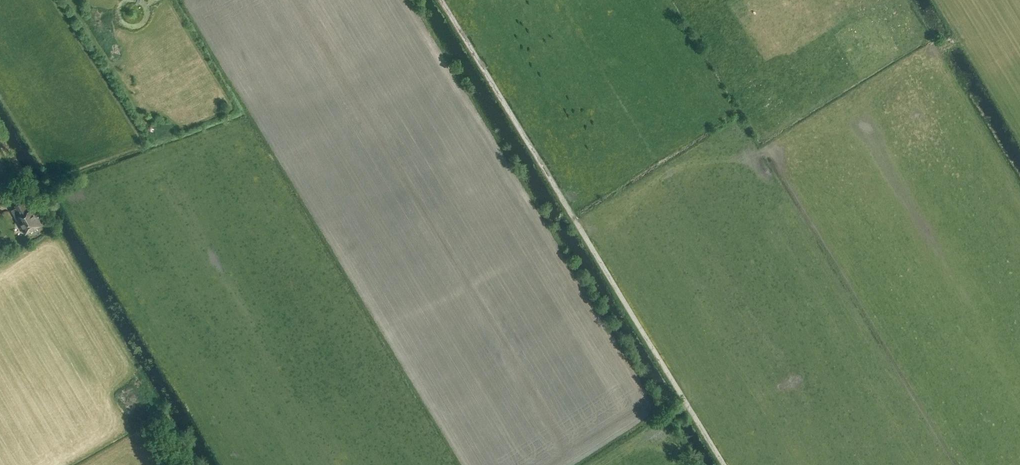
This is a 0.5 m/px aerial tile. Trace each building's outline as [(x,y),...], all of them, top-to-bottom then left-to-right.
[(11,210),(25,234),(42,225),(33,208),(28,211),(23,201),(15,205),(16,207),(11,210)]
